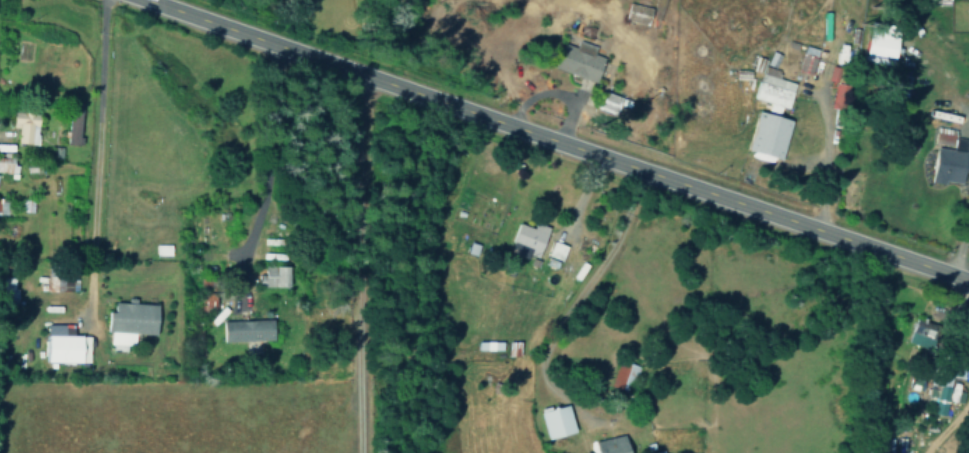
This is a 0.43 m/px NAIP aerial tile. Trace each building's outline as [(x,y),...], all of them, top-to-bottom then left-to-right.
[(863,61),(893,62),(894,24),(865,22),(863,61)] [(561,42),(554,70),(591,79),(600,46),(577,41),(576,46),(561,42)] [(797,71),(810,75),(817,49),(803,45),(797,71)] [(792,83),(777,79),(779,70),(761,65),(752,99),(768,103),(766,110),(777,113),(779,107),(786,109),(792,83)] [(19,126),(18,142),(38,143),(40,110),(16,109),(15,126),(19,126)] [(744,151),(778,160),(788,120),(755,112),(744,151)] [(70,143),(82,144),(82,113),(70,113),(70,143)] [(928,181),(959,184),(964,138),(954,137),(954,129),(935,127),(933,146),(932,145),(928,181)] [(17,174),(17,155),(0,155),(0,174),(17,174)] [(8,213),(8,197),(0,198),(0,213),(8,213)] [(516,223),(508,240),(527,248),(525,254),(533,257),(546,227),(530,222),(528,226),(516,223)] [(582,235),(576,248),(590,253),(595,240),(582,235)] [(548,239),(542,254),(562,264),(570,248),(548,239)] [(77,291),(78,271),(65,271),(65,264),(47,263),(47,290),(77,291)] [(161,304),(117,301),(117,311),(113,310),(110,348),(126,349),(126,343),(136,344),(137,332),(159,334),(161,304)] [(269,320),(220,321),(221,342),(269,341),(269,320)] [(907,343),(928,346),(931,324),(910,321),(907,343)] [(85,362),(86,335),(75,334),(75,324),(49,324),(49,334),(44,334),(44,361),(85,362)] [(473,340),(473,350),(482,350),(481,339),(473,340)] [(503,339),(503,356),(516,356),(516,340),(503,339)] [(487,340),(488,350),(498,349),(498,340),(487,340)] [(617,358),(608,383),(626,391),(637,365),(617,358)] [(950,387),(952,372),(940,370),(938,385),(928,384),(926,401),(933,402),(931,414),(948,416),(949,409),(945,409),(946,400),(961,402),(962,389),(950,387)] [(534,411),(542,440),(570,432),(562,402),(534,411)] [(593,452),(623,452),(620,434),(590,442),(593,452)] [(641,444),(644,451),(650,449),(648,442),(641,444)]
